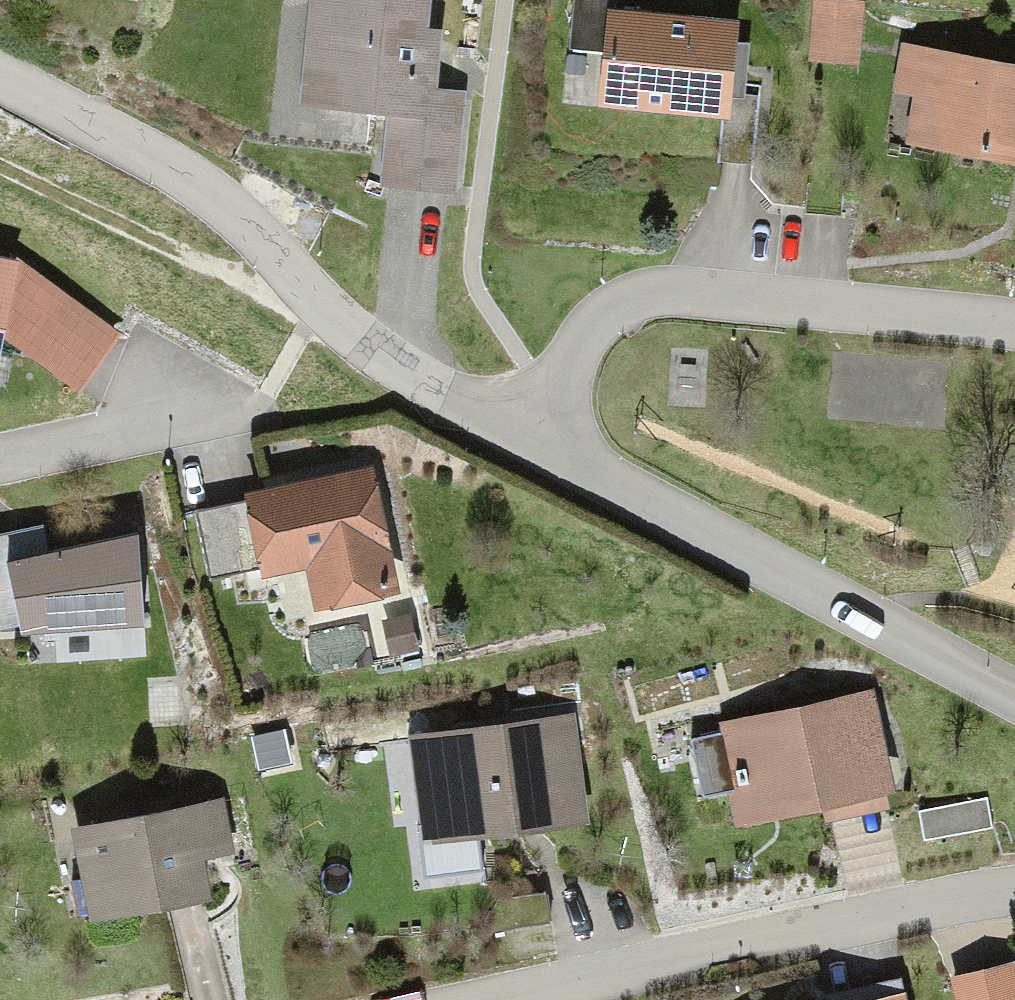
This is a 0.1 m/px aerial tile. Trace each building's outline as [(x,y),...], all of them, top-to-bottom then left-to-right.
[(443,0),(313,0),(302,99),(390,108),(382,180),(464,188),(475,85),(435,81),(443,0)] [(634,0),(607,0),(600,98),(734,108),(741,8),(634,0)] [(907,140),(1014,155),(1014,64),(899,48),(893,97),(912,100),(907,140)] [(0,239),(0,327),(3,313),(78,377),(120,327),(21,242),(0,239)] [(358,449),(243,473),(248,490),(259,551),(263,569),(304,561),(316,618),(419,596),(391,463),(358,449)] [(259,551),(248,490),(196,499),(208,560),(259,551)] [(136,529),(16,545),(27,631),(148,616),(136,529)] [(884,697),(694,735),(708,803),(729,798),(734,825),(829,806),(832,821),(881,811),(878,796),(903,791),(884,697)] [(570,728),(408,739),(415,842),(577,831),(570,728)] [(242,806),(71,832),(84,914),(212,895),(208,870),(251,864),(242,806)] [(948,980),(953,999),(1010,999),(1001,966),(948,980)]
